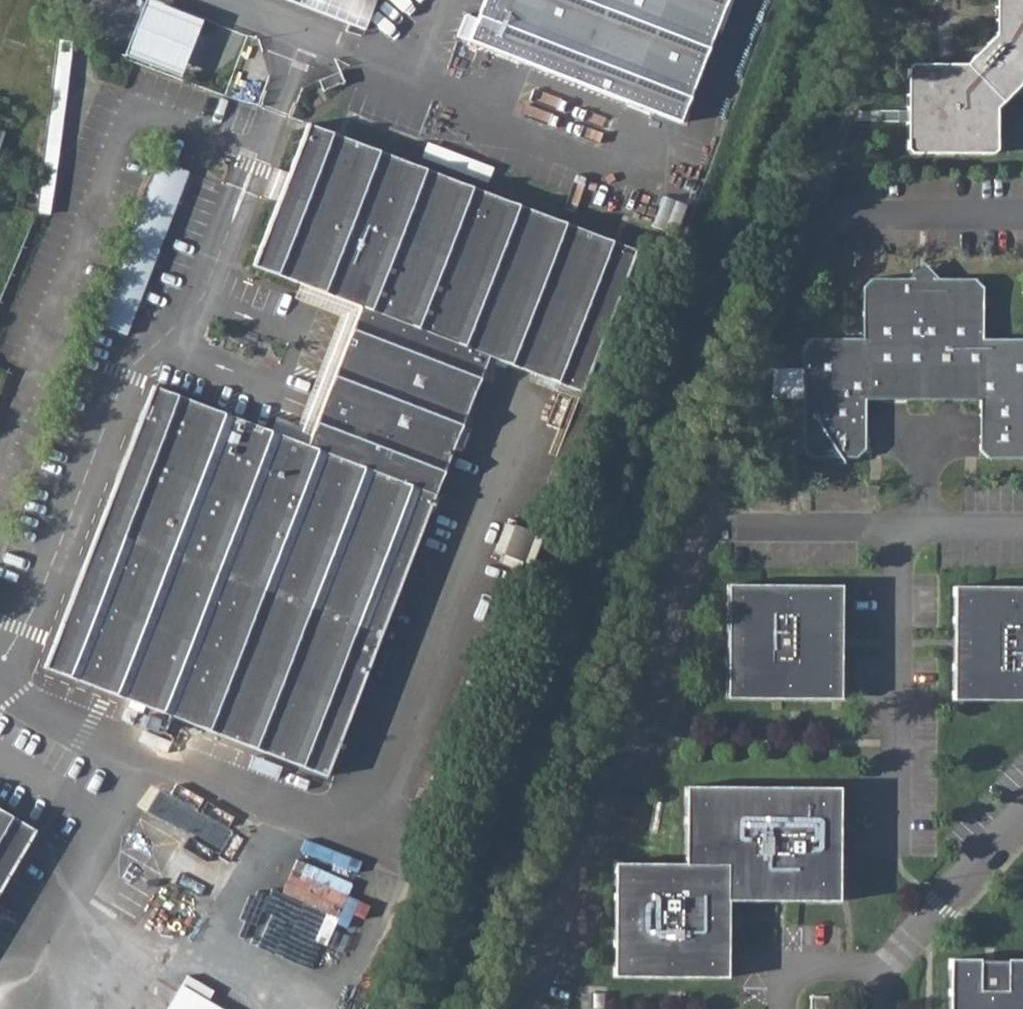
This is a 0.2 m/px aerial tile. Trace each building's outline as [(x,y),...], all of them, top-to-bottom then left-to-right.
[(371,30),(382,0),(287,0),(371,30)] [(470,40),(679,121),(725,0),(485,0),(470,40)] [(996,35),(966,65),(912,64),(908,68),(907,149),(911,153),(992,153),(996,150),(996,108),(1012,84),(1022,76),(1022,0),(996,0),(996,35)] [(132,52),(177,68),(193,24),(149,7),(132,52)] [(46,144),(56,146),(70,41),(59,40),(46,144)] [(300,283),(361,306),(308,446),(282,437),(288,422),(277,418),(271,432),(153,387),(49,660),(46,667),(326,775),(487,355),(581,391),(634,251),(336,136),(307,125),(288,174),(278,202),(254,265),(300,283)] [(136,333),(186,167),(155,158),(104,324),(136,333)] [(263,196),(278,202),(288,174),(274,168),(263,196)] [(668,197),(657,221),(677,230),(687,205),(668,197)] [(871,278),(863,286),(863,338),(811,337),(803,345),(802,449),(810,457),(857,457),(865,449),(866,399),(980,399),(980,451),(987,458),(1022,458),(1022,339),(983,338),(983,286),(975,278),(938,278),(923,263),(908,278),(871,278)] [(282,437),(308,446),(361,306),(300,283),(295,298),(341,316),(298,426),(288,422),(282,437)] [(529,567),(542,535),(508,521),(495,554),(529,567)] [(726,698),(840,699),(840,640),(841,585),(727,585),(726,698)] [(952,700),(1022,700),(1022,586),(953,586),(953,643),(952,700)] [(839,787),(686,786),(685,864),(614,863),(614,977),(727,978),(728,922),(728,900),(839,901),(839,787)] [(162,788),(148,811),(230,861),(253,823),(192,787),(183,800),(162,788)] [(0,810),(0,887),(34,830),(0,810)] [(298,857),(269,922),(326,947),(355,881),(298,857)] [(949,959),(948,1008),(1022,1008),(1022,959),(949,959)] [(183,982),(167,1008),(168,1008),(227,1008),(183,982)] [(811,995),(811,1008),(833,1008),(833,995),(811,995)]
